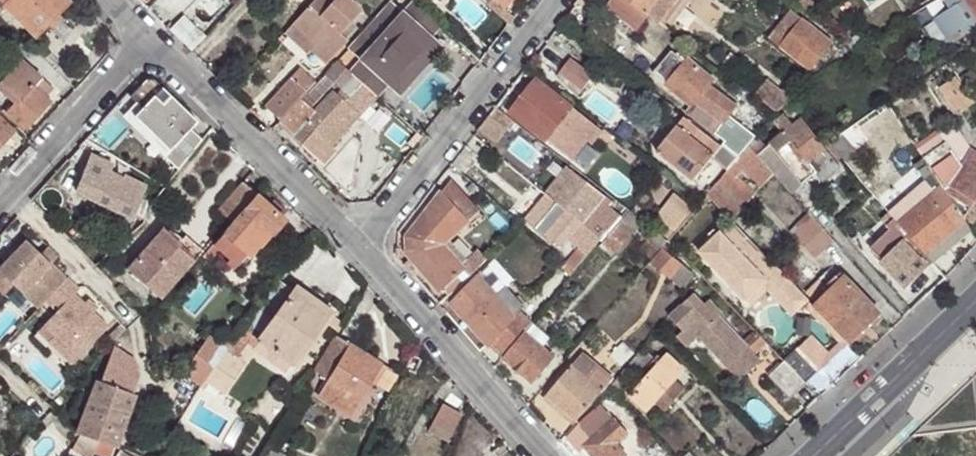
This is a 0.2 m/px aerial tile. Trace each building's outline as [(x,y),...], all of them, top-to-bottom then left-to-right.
[(33,36),(46,24),(57,12),(66,3),(62,0),(0,0),(0,4),(33,36)] [(291,22),(313,42),(308,48),(325,64),(346,41),(338,33),(359,11),(348,0),(311,0),(291,22)] [(499,6),(492,0),(490,0),(485,5),(492,12),(499,6)] [(499,6),(503,11),(512,0),(492,0),(499,6)] [(630,0),(609,0),(605,5),(635,28),(647,13),(630,0)] [(647,13),(659,23),(677,0),(630,0),(647,13)] [(908,17),(925,6),(920,0),(919,0),(903,10),(908,17)] [(952,7),(936,17),(952,43),(975,28),(975,22),(970,26),(955,3),(953,0),(947,0),(952,7)] [(955,3),(970,26),(975,22),(975,0),(953,0),(955,3)] [(348,70),(375,96),(386,84),(388,86),(429,39),(427,37),(438,25),(412,1),(400,13),(388,2),(347,47),(359,58),(348,70)] [(511,18),(503,11),(499,6),(492,12),(506,26),(511,18)] [(64,18),(57,12),(46,24),(52,31),(64,18)] [(788,38),(782,46),(809,68),(831,44),(792,13),(777,32),(788,38)] [(183,17),(167,32),(172,38),(187,51),(202,36),(183,17)] [(306,51),(308,48),(313,42),(291,22),(284,30),(306,51)] [(772,37),(782,46),(788,38),(777,32),(772,37)] [(429,39),(388,86),(397,94),(438,47),(429,39)] [(686,62),(672,50),(664,62),(677,72),(668,85),(693,105),(687,111),(711,130),(719,120),(722,122),(734,105),(709,85),(715,78),(689,59),(686,62)] [(594,74),(572,56),(558,73),(581,91),(594,74)] [(0,82),(0,87),(16,102),(8,111),(24,126),(47,102),(43,97),(52,87),(21,58),(0,82)] [(301,102),(299,99),(278,122),(277,123),(321,164),(332,151),(329,149),(376,97),(375,96),(348,70),(338,62),(301,102)] [(297,85),(306,74),(301,69),(291,80),(297,85)] [(299,99),(315,82),(306,74),(297,85),(291,80),(265,109),(278,122),(299,99)] [(753,94),(779,113),(792,98),(798,91),(787,82),(782,88),(767,76),(753,94)] [(975,106),(975,102),(959,78),(941,90),(955,113),(960,110),(963,114),(975,106)] [(573,106),(537,79),(510,112),(556,149),(583,117),(571,108),(573,106)] [(134,102),(120,116),(177,172),(200,141),(188,129),(194,122),(152,80),(144,80),(128,96),(134,102)] [(514,120),(496,105),(478,127),(496,142),(514,120)] [(741,156),(727,145),(725,146),(676,109),(648,143),(685,172),(692,163),(703,173),(715,159),(729,170),(741,156)] [(0,110),(0,120),(12,131),(15,125),(0,110)] [(785,160),(798,176),(804,183),(816,172),(809,163),(824,150),(800,122),(793,127),(785,117),(778,123),(785,133),(775,141),(772,139),(767,143),(764,140),(757,147),(766,159),(769,156),(778,165),(785,160)] [(12,131),(0,120),(0,143),(12,131)] [(830,143),(845,131),(836,121),(823,134),(830,143)] [(741,156),(752,144),(758,137),(743,125),(727,145),(741,156)] [(975,172),(975,170),(975,153),(971,149),(956,126),(917,150),(928,168),(944,191),(964,219),(975,201),(975,172)] [(860,150),(845,131),(830,143),(847,162),(860,150)] [(728,172),(739,183),(742,180),(756,193),(776,170),(752,144),(741,156),(729,170),(728,172)] [(450,163),(460,171),(471,156),(462,148),(450,163)] [(90,158),(84,172),(106,182),(109,175),(111,168),(90,158)] [(792,182),(798,176),(785,160),(778,165),(792,182)] [(697,182),(703,173),(692,163),(685,172),(697,182)] [(602,241),(624,214),(601,197),(602,196),(564,167),(523,217),(536,229),(535,230),(560,250),(568,239),(579,248),(567,262),(575,269),(600,240),(602,241)] [(932,199),(944,191),(928,168),(919,173),(926,185),(890,213),(894,217),(899,222),(930,198),(932,199)] [(75,192),(132,218),(140,201),(141,199),(119,189),(106,182),(84,172),(75,192)] [(739,183),(728,172),(721,181),(710,192),(720,204),(739,183)] [(109,175),(106,182),(119,189),(122,182),(109,175)] [(710,192),(721,181),(714,176),(704,189),(707,192),(709,193),(710,192)] [(122,182),(119,189),(141,199),(146,189),(123,179),(122,182)] [(257,197),(240,182),(216,209),(230,223),(232,225),(257,197)] [(450,182),(442,193),(469,222),(478,211),(450,182)] [(752,197),(739,183),(720,204),(734,219),(752,197)] [(702,187),(695,196),(700,200),(707,192),(704,189),(702,187)] [(925,253),(964,219),(944,191),(932,199),(930,198),(899,222),(925,253)] [(443,291),(453,282),(465,271),(445,249),(469,222),(442,193),(408,236),(408,255),(443,291)] [(257,197),(232,225),(214,245),(219,249),(221,251),(228,258),(231,260),(228,263),(236,270),(248,256),(241,249),(260,227),(271,235),(284,220),(257,197)] [(132,218),(141,222),(152,206),(140,201),(132,218)] [(968,225),(975,214),(975,201),(964,219),(968,225)] [(679,228),(689,217),(678,207),(666,220),(658,229),(670,239),(679,228)] [(814,257),(837,238),(812,210),(789,230),(814,257)] [(629,213),(620,224),(632,232),(640,221),(629,213)] [(882,222),(885,226),(894,217),(890,213),(882,222)] [(658,229),(666,220),(660,215),(652,224),(658,229)] [(698,224),(689,217),(679,228),(681,230),(672,241),(679,246),(698,224)] [(928,265),(932,261),(925,253),(899,222),(894,217),(885,226),(901,240),(903,239),(928,265)] [(932,261),(972,231),(968,225),(964,219),(925,253),(932,261)] [(733,220),(700,251),(746,299),(763,283),(769,290),(786,275),(772,259),(767,255),(733,220)] [(632,232),(620,224),(601,247),(612,256),(632,232)] [(901,240),(885,226),(880,231),(883,234),(895,246),(901,240)] [(176,248),(194,264),(200,256),(167,227),(164,231),(180,245),(176,248)] [(250,258),(271,235),(260,227),(241,249),(248,256),(250,258)] [(862,255),(870,248),(883,234),(880,231),(867,243),(857,229),(847,236),(862,255)] [(129,271),(161,300),(194,264),(176,248),(180,245),(164,231),(129,271)] [(648,239),(660,250),(667,243),(654,232),(648,239)] [(870,248),(882,260),(895,246),(883,234),(870,248)] [(67,279),(51,264),(41,254),(24,239),(0,265),(0,295),(1,296),(12,284),(38,309),(46,301),(67,279)] [(906,287),(928,265),(903,239),(901,240),(895,246),(882,260),(881,261),(906,287)] [(674,257),(680,252),(668,241),(667,243),(660,250),(663,251),(653,263),(670,277),(681,266),(674,257)] [(219,249),(214,245),(203,257),(209,261),(213,257),(219,249)] [(48,247),(41,254),(51,264),(58,256),(48,247)] [(494,259),(478,276),(496,295),(515,318),(524,306),(507,287),(515,279),(494,259)] [(692,275),(681,266),(670,277),(681,287),(692,275)] [(786,275),(769,290),(794,316),(804,306),(839,343),(846,337),(814,305),(786,275)] [(452,304),(491,347),(510,324),(515,318),(496,295),(478,276),(452,304)] [(850,342),(851,343),(881,314),(845,276),(830,290),(816,303),(814,305),(846,337),(850,342)] [(816,303),(830,290),(818,278),(805,290),(816,303)] [(77,288),(67,279),(46,301),(56,309),(43,323),(53,333),(48,339),(72,361),(106,324),(92,311),(82,303),(72,293),(77,288)] [(293,290),(277,279),(230,344),(227,350),(243,361),(252,347),(258,339),(293,290)] [(447,296),(458,286),(453,282),(443,291),(447,296)] [(763,283),(746,299),(752,306),(769,290),(763,283)] [(326,313),(293,290),(258,339),(291,362),(319,324),(325,316),(326,313)] [(718,318),(706,306),(697,296),(673,316),(683,327),(684,328),(696,318),(705,328),(718,318)] [(87,298),(82,303),(92,311),(96,306),(87,298)] [(763,360),(756,352),(746,341),(711,302),(706,306),(718,318),(705,328),(699,333),(743,379),(763,360)] [(339,326),(325,316),(319,324),(333,334),(339,326)] [(510,324),(520,333),(525,327),(515,318),(510,324)] [(689,342),(699,333),(705,328),(696,318),(684,328),(683,327),(678,330),(689,342)] [(53,333),(43,323),(37,329),(48,339),(53,333)] [(108,343),(124,328),(119,323),(103,338),(108,343)] [(510,324),(491,347),(501,356),(520,333),(510,324)] [(551,343),(530,326),(524,334),(526,334),(544,350),(551,343)] [(193,361),(210,373),(215,367),(224,353),(227,350),(230,344),(213,332),(193,361)] [(756,352),(767,342),(756,332),(746,341),(756,352)] [(544,350),(526,334),(506,358),(532,382),(552,359),(544,350)] [(784,361),(806,384),(850,342),(846,337),(839,343),(830,353),(812,334),(784,361)] [(334,336),(313,372),(328,380),(348,344),(334,336)] [(291,362),(258,339),(252,347),(284,369),(291,362)] [(348,344),(328,380),(359,399),(361,397),(365,396),(370,388),(369,384),(380,363),(348,344)] [(98,381),(78,431),(77,434),(79,435),(98,442),(115,448),(122,428),(135,395),(131,394),(135,379),(132,362),(113,347),(101,383),(98,381)] [(243,361),(227,350),(224,353),(215,367),(210,373),(206,378),(212,382),(226,391),(246,363),(243,361)] [(640,374),(645,380),(631,396),(646,408),(654,400),(665,410),(685,387),(674,377),(683,367),(667,354),(665,358),(659,353),(652,361),(642,371),(633,363),(615,382),(621,387),(628,379),(632,382),(640,374)] [(642,371),(652,361),(642,353),(633,363),(642,371)] [(588,380),(597,370),(579,355),(571,366),(588,380)] [(206,378),(210,373),(193,361),(183,374),(200,387),(206,378)] [(790,398),(806,384),(784,361),(769,375),(790,398)] [(575,421),(600,392),(588,380),(571,366),(545,394),(575,421)] [(603,393),(613,381),(598,368),(597,370),(588,380),(600,392),(603,393)] [(359,399),(328,380),(319,396),(351,416),(359,399)] [(918,438),(975,431),(975,382),(918,438)] [(444,440),(458,413),(442,404),(427,430),(444,440)] [(612,421),(611,422),(599,408),(578,428),(575,425),(566,435),(579,448),(586,441),(589,438),(591,441),(587,444),(597,455),(622,455),(613,445),(624,435),(612,421)] [(122,428),(115,448),(122,451),(128,453),(135,433),(122,428)] [(98,442),(79,435),(74,448),(93,455),(94,450),(98,442)] [(98,442),(94,450),(109,455),(110,455),(115,448),(98,442)] [(283,455),(271,443),(263,455),(282,455),(283,455)]
